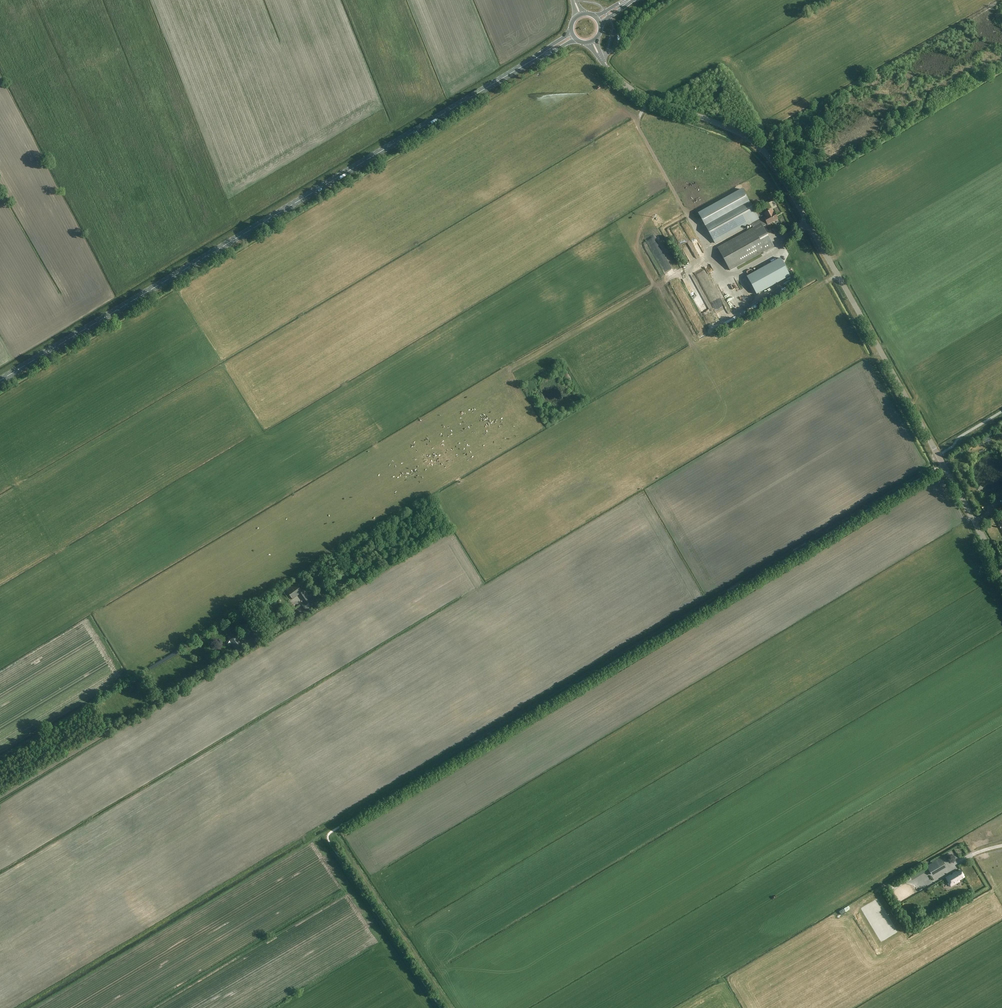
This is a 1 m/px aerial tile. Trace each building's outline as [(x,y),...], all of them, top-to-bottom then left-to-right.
[(751,223),(753,228),(717,247),(730,270),(774,246),(763,226),(767,224),(768,225),(778,219),(774,212),(773,212),(772,210),(765,213),(767,216),(764,217),(764,218),(759,220),(742,189),(698,213),(715,243),(751,223)] [(775,261),(785,278),(790,276),(780,258),(775,261)] [(723,288),(732,283),(729,278),(721,283),(723,288)] [(305,610),(321,599),(317,593),(308,600),(302,592),(303,592),(296,584),(286,591),(293,599),(299,595),(305,603),(302,605),(305,610)] [(237,653),(243,649),(234,634),(231,636),(232,638),(229,640),(237,653)] [(932,876),(946,867),(940,856),(931,861),(932,863),(927,866),(932,876)] [(951,887),(960,882),(959,881),(965,877),(961,870),(957,872),(956,871),(952,873),(953,874),(950,875),(950,874),(945,877),(951,887)]
